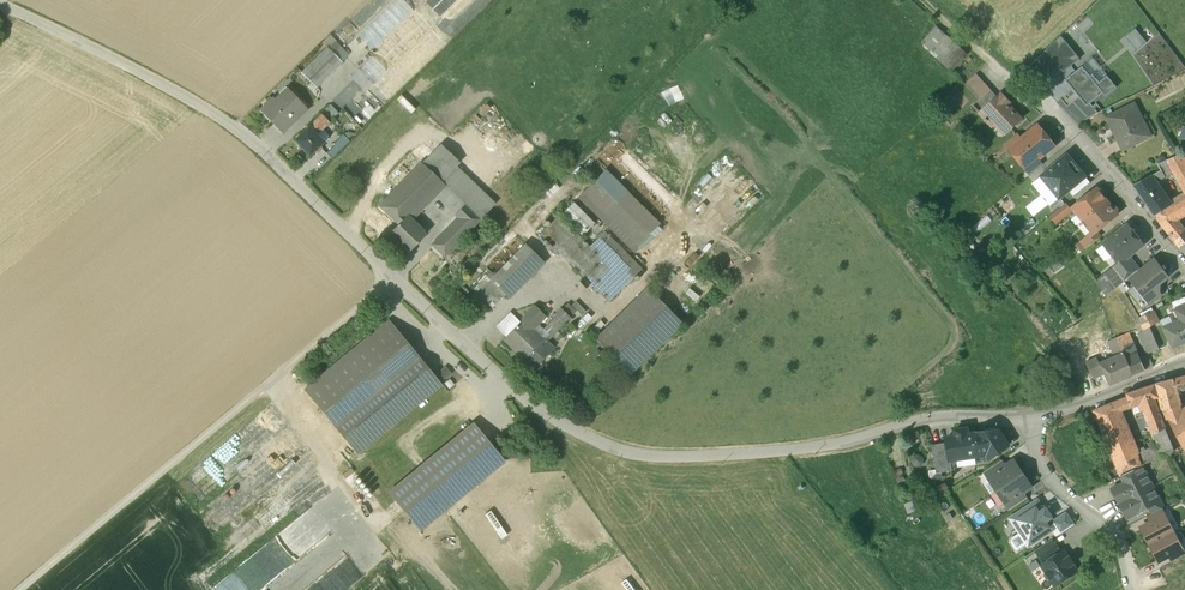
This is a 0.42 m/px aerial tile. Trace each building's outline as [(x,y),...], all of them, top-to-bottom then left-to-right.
[(359,36),(372,49),(412,9),(402,0),(395,0),(359,36)] [(426,1),(439,15),(454,0),(427,0),(426,1)] [(436,25),(448,38),(485,0),(460,0),(436,25)] [(415,12),(359,68),(373,81),(429,25),(415,12)] [(966,55),(936,27),(920,44),(951,72),(966,55)] [(431,29),(376,85),(391,99),(446,43),(431,29)] [(1133,32),(1125,39),(1130,45),(1138,38),(1133,32)] [(327,48),(301,73),(316,88),(342,63),(327,48)] [(1090,61),(1082,67),(1103,92),(1114,84),(1101,69),(1098,71),(1090,61)] [(1103,92),(1082,67),(1066,80),(1086,106),(1103,92)] [(965,85),(979,100),(990,90),(977,75),(965,85)] [(655,93),(666,105),(680,92),(669,80),(655,93)] [(306,109),(285,87),(261,110),(282,132),(306,109)] [(383,106),(367,90),(362,95),(378,111),(383,106)] [(990,90),(979,100),(986,108),(998,98),(990,90)] [(986,108),(980,114),(985,119),(984,120),(984,121),(985,122),(987,122),(987,121),(992,126),(995,123),(1000,128),(1004,129),(1010,123),(1013,127),(1019,121),(1020,118),(1007,104),(1009,103),(1001,95),(986,108)] [(377,112),(360,96),(355,101),(372,117),(377,112)] [(371,118),(354,102),(352,105),(368,121),(371,118)] [(1150,136),(1134,104),(1107,118),(1123,150),(1150,136)] [(331,106),(309,127),(314,133),(327,121),(329,123),(338,114),(331,106)] [(1021,139),(1013,145),(1014,146),(1029,165),(1030,166),(1037,160),(1054,146),(1037,126),(1021,139)] [(309,127),(308,127),(294,141),(309,156),(315,150),(318,153),(322,148),(319,146),(323,142),(314,133),(309,127)] [(1016,134),(1004,144),(1009,150),(1014,146),(1013,145),(1021,139),(1016,134)] [(349,141),(342,135),(333,144),(334,145),(339,150),(349,141)] [(334,145),(326,153),(331,159),(339,150),(334,145)] [(459,163),(440,145),(422,163),(441,182),(445,186),(451,191),(465,205),(480,219),(494,206),(485,197),(453,169),(459,163)] [(1165,161),(1172,174),(1173,173),(1184,194),(1184,160),(1182,153),(1165,161)] [(1040,176),(1060,198),(1083,177),(1064,155),(1040,176)] [(1037,160),(1030,166),(1029,165),(1025,169),(1030,175),(1042,165),(1037,160)] [(1165,161),(1157,164),(1160,171),(1165,177),(1172,174),(1165,161)] [(422,163),(379,207),(398,224),(405,217),(406,218),(431,192),(436,187),(440,191),(445,186),(441,182),(422,163)] [(628,191),(607,169),(593,182),(615,204),(628,191)] [(1172,205),(1156,183),(1165,177),(1160,171),(1134,185),(1133,186),(1154,216),(1172,205)] [(615,204),(593,182),(583,192),(638,247),(661,224),(628,191),(615,204)] [(451,191),(445,186),(440,191),(436,187),(431,192),(455,215),(465,205),(451,191)] [(1097,188),(1072,208),(1083,221),(1084,220),(1107,201),(1102,195),(1102,193),(1100,190),(1098,190),(1097,188)] [(1154,216),(1176,242),(1184,234),(1184,233),(1174,219),(1184,213),(1184,197),(1172,205),(1154,216)] [(1107,201),(1084,220),(1088,225),(1088,228),(1092,233),(1093,234),(1095,232),(1096,232),(1118,215),(1116,213),(1117,211),(1114,208),(1112,207),(1107,201)] [(573,203),(561,215),(582,236),(594,224),(573,203)] [(1065,204),(1050,216),(1056,223),(1071,211),(1065,204)] [(480,219),(465,205),(455,215),(458,217),(444,232),(456,244),(480,219)] [(589,247),(558,216),(544,230),(598,284),(613,270),(589,247)] [(398,224),(390,232),(397,240),(393,243),(399,248),(402,245),(409,251),(424,236),(406,218),(405,217),(398,224)] [(1127,226),(1105,244),(1119,262),(1120,263),(1128,256),(1142,245),(1127,226)] [(598,284),(544,230),(540,234),(554,248),(552,251),(558,257),(560,254),(594,288),(598,284)] [(444,232),(431,244),(444,257),(456,244),(444,232)] [(604,232),(589,247),(613,270),(598,284),(594,288),(608,302),(642,269),(604,232)] [(1092,233),(1081,242),(1086,249),(1100,238),(1096,232),(1095,232),(1093,234),(1092,233)] [(1176,242),(1184,253),(1184,234),(1176,242)] [(525,245),(490,280),(504,294),(509,299),(544,263),(525,245)] [(1128,256),(1120,263),(1119,262),(1112,267),(1124,282),(1129,278),(1138,270),(1128,256)] [(1138,270),(1129,278),(1149,304),(1160,295),(1158,292),(1159,284),(1168,277),(1153,258),(1138,270)] [(1107,295),(1124,282),(1112,267),(1096,281),(1107,295)] [(504,294),(490,281),(481,291),(477,294),(491,307),(504,294)] [(647,289),(596,339),(629,374),(629,373),(630,374),(681,324),(680,323),(681,323),(647,289)] [(1180,292),(1169,297),(1171,302),(1182,298),(1180,292)] [(1172,303),(1175,310),(1184,305),(1184,297),(1172,303)] [(1175,310),(1179,320),(1163,327),(1173,349),(1184,343),(1184,305),(1175,310)] [(535,307),(522,320),(531,330),(533,328),(544,317),(535,307)] [(570,318),(560,309),(555,315),(557,317),(564,324),(570,318)] [(1153,311),(1138,320),(1143,330),(1150,327),(1159,322),(1153,311)] [(557,317),(544,330),(551,337),(564,324),(557,317)] [(522,320),(503,339),(524,360),(544,339),(533,328),(531,330),(522,320)] [(379,329),(305,390),(334,425),(417,357),(388,321),(385,324),(379,329)] [(1159,349),(1150,327),(1143,330),(1138,333),(1148,354),(1159,349)] [(1145,370),(1129,333),(1116,338),(1119,344),(1123,354),(1133,376),(1145,370)] [(1116,338),(1108,342),(1110,348),(1119,344),(1116,338)] [(544,339),(524,360),(532,368),(553,347),(544,339)] [(1119,344),(1110,348),(1115,357),(1123,354),(1119,344)] [(1099,364),(1103,373),(1110,386),(1133,376),(1123,354),(1115,357),(1099,364)] [(417,357),(334,425),(357,453),(440,385),(417,357)] [(1096,358),(1085,363),(1093,379),(1103,373),(1099,364),(1096,358)] [(1177,378),(1180,389),(1184,388),(1184,376),(1177,378)] [(1177,378),(1155,384),(1159,397),(1162,411),(1163,411),(1180,406),(1176,392),(1180,391),(1180,389),(1177,378)] [(1159,397),(1155,384),(1126,394),(1128,399),(1130,407),(1138,404),(1141,412),(1144,411),(1148,422),(1161,418),(1159,411),(1154,398),(1159,397)] [(1091,406),(1093,411),(1128,399),(1126,394),(1091,406)] [(1128,399),(1093,411),(1109,447),(1130,438),(1119,411),(1130,407),(1128,399)] [(1182,413),(1180,406),(1163,411),(1182,448),(1184,451),(1184,412),(1182,413)] [(1182,448),(1163,411),(1162,411),(1159,411),(1161,418),(1174,452),(1182,448)] [(1174,452),(1161,418),(1148,422),(1157,445),(1137,454),(1130,438),(1109,447),(1120,476),(1121,476),(1142,466),(1174,452)] [(473,422),(388,491),(420,530),(504,460),(473,422)] [(966,430),(954,430),(955,437),(946,438),(947,443),(950,460),(978,456),(974,434),(968,435),(966,430)] [(997,430),(992,433),(985,432),(984,435),(974,434),(978,456),(987,455),(990,458),(1008,446),(997,430)] [(947,443),(931,445),(936,473),(952,471),(950,460),(947,443)] [(1002,460),(984,472),(989,479),(991,478),(990,477),(1006,466),(1002,460)] [(1006,466),(990,477),(991,478),(999,490),(1023,474),(1014,461),(1006,466)] [(247,505),(281,474),(271,463),(242,491),(244,494),(240,498),(247,505)] [(1142,466),(1121,476),(1124,483),(1145,471),(1142,466)] [(1124,483),(1111,489),(1119,504),(1153,486),(1145,471),(1124,483)] [(1023,474),(999,490),(1007,502),(1007,503),(1023,492),(1031,487),(1023,474)] [(1153,486),(1119,504),(1127,519),(1148,508),(1161,501),(1153,486)] [(1023,492),(1007,503),(1007,502),(1005,503),(1009,510),(1027,498),(1023,492)] [(219,531),(240,513),(228,499),(206,517),(219,531)] [(1161,501),(1148,508),(1151,514),(1162,509),(1164,507),(1161,501)] [(1044,510),(1039,504),(1034,502),(1024,509),(1027,514),(1013,523),(1014,524),(1015,523),(1026,540),(1025,541),(1026,543),(1031,544),(1052,531),(1056,528),(1052,522),(1050,519),(1052,518),(1046,509),(1044,510)] [(1151,514),(1146,517),(1150,523),(1163,516),(1164,517),(1166,516),(1162,509),(1151,514)] [(1066,513),(1052,522),(1056,528),(1052,531),(1056,537),(1074,525),(1066,513)] [(1150,523),(1140,528),(1158,562),(1168,557),(1181,550),(1181,549),(1164,517),(1163,516),(1150,523)] [(291,542),(303,533),(295,523),(283,532),(291,542)] [(1052,540),(1035,551),(1044,564),(1061,553),(1052,540)] [(1168,557),(1171,563),(1184,556),(1184,553),(1182,548),(1181,549),(1181,550),(1168,557)] [(1044,564),(1042,566),(1046,572),(1044,573),(1043,576),(1046,580),(1049,581),(1051,579),(1055,586),(1076,571),(1072,565),(1073,564),(1069,557),(1068,558),(1063,551),(1061,553),(1044,564)]
